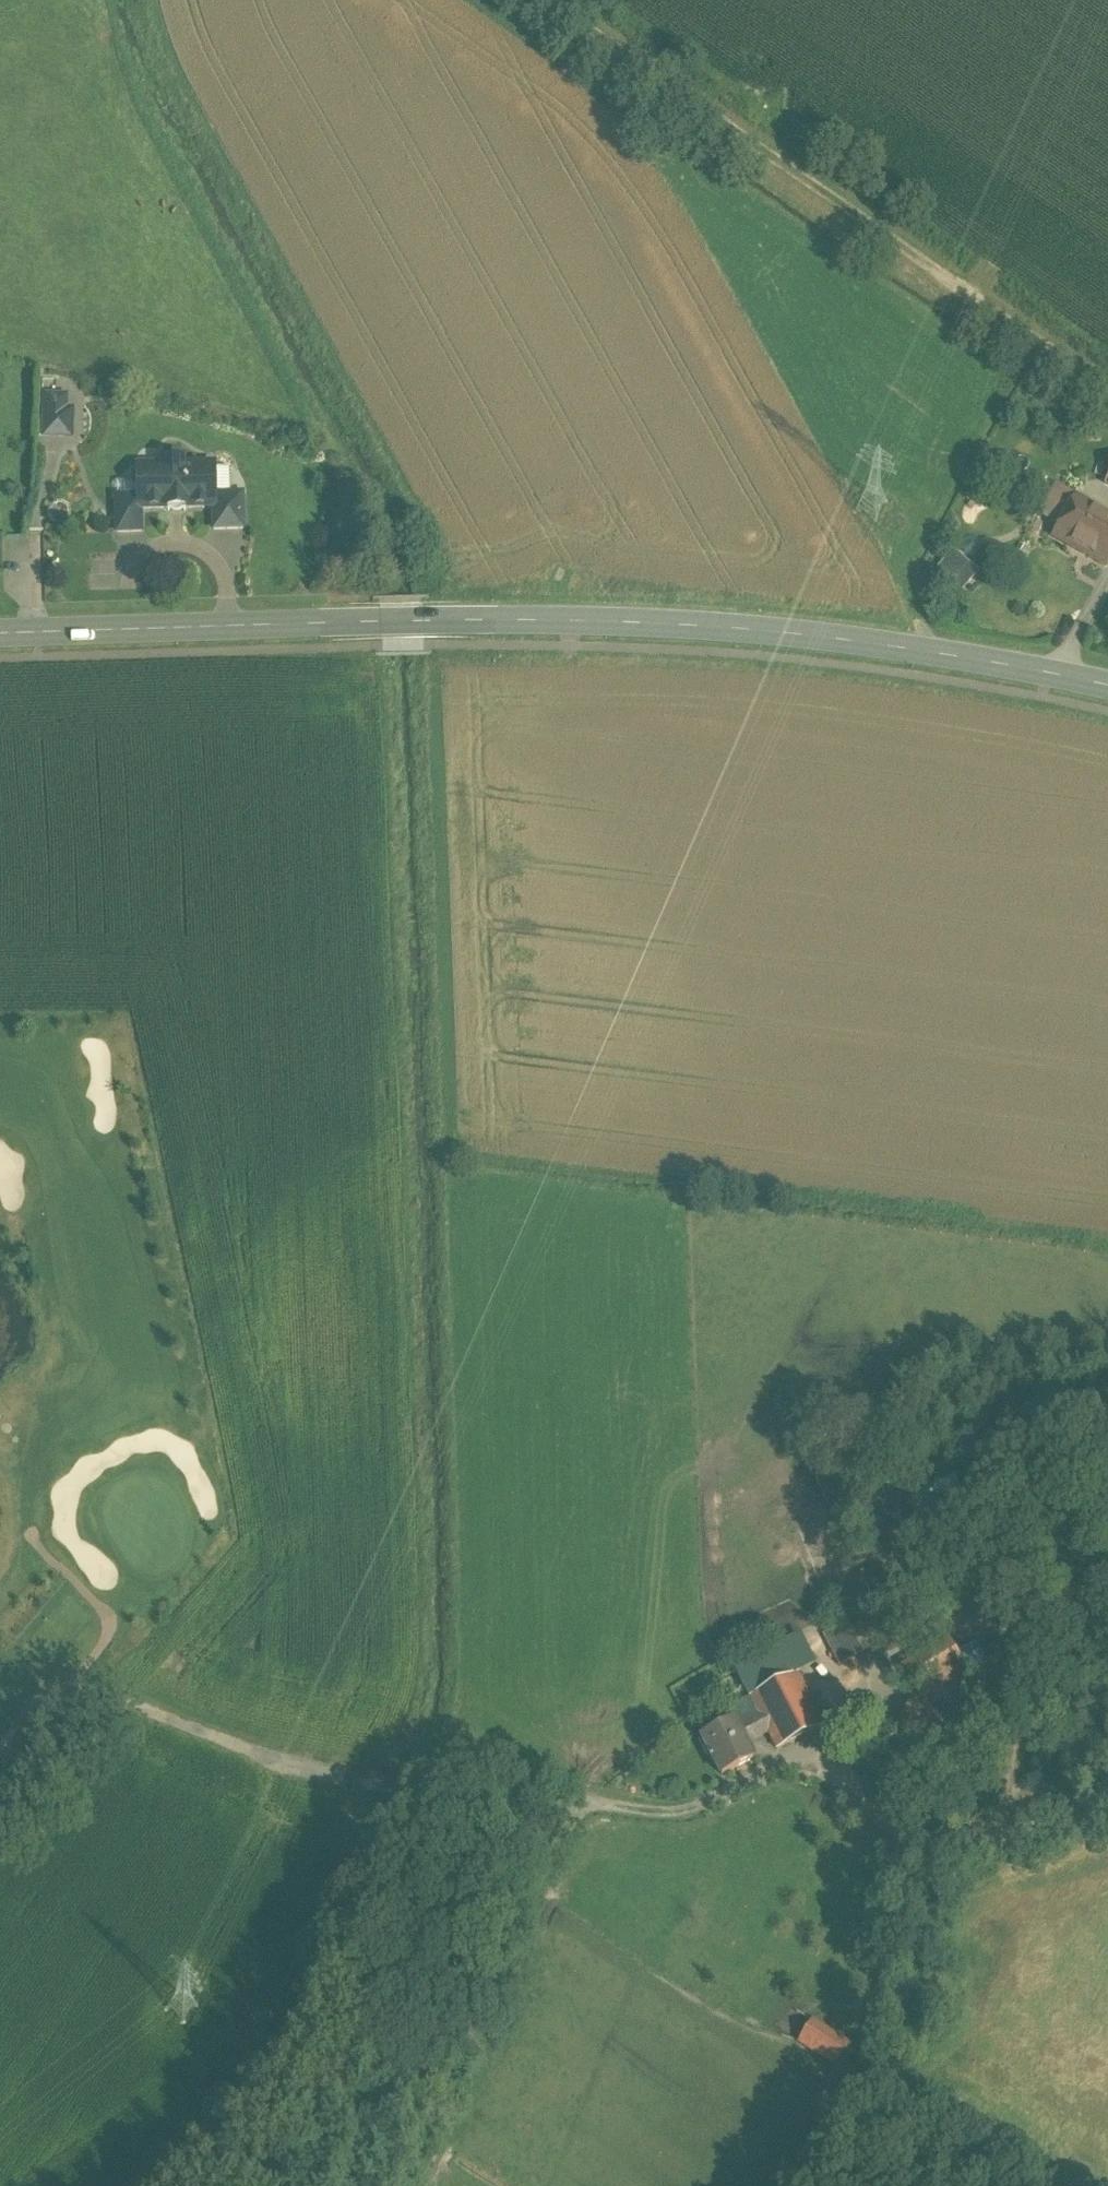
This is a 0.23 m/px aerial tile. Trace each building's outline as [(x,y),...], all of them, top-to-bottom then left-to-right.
[(57,375),(42,374),(40,438),(55,439),(57,375)] [(214,469),(183,469),(183,464),(163,464),(163,470),(139,470),(139,472),(135,477),(135,486),(140,491),(140,500),(140,511),(142,511),(171,510),(184,509),(184,510),(214,509),(215,509),(214,498),(214,469)] [(1061,526),(1076,500),(1057,489),(1042,515),(1061,526)] [(243,497),(214,498),(215,509),(214,509),(215,532),(244,531),(243,497)] [(1077,498),(1076,500),(1061,526),(1054,538),(1105,567),(1107,563),(1107,516),(1077,498)] [(140,500),(117,501),(118,535),(142,534),(142,511),(140,511),(140,500)] [(891,1611),(852,1631),(864,1655),(903,1634),(891,1611)] [(852,1631),(848,1625),(824,1637),(839,1667),(864,1655),(852,1631)] [(975,1684),(955,1640),(919,1658),(940,1701),(975,1684)] [(799,1676),(752,1699),(761,1717),(769,1733),(778,1751),(826,1728),(799,1676)] [(734,1723),(703,1739),(723,1778),(754,1761),(746,1745),(769,1733),(761,1717),(737,1729),(734,1723)] [(851,2047),(812,2022),(799,2043),(837,2068),(851,2047)]
